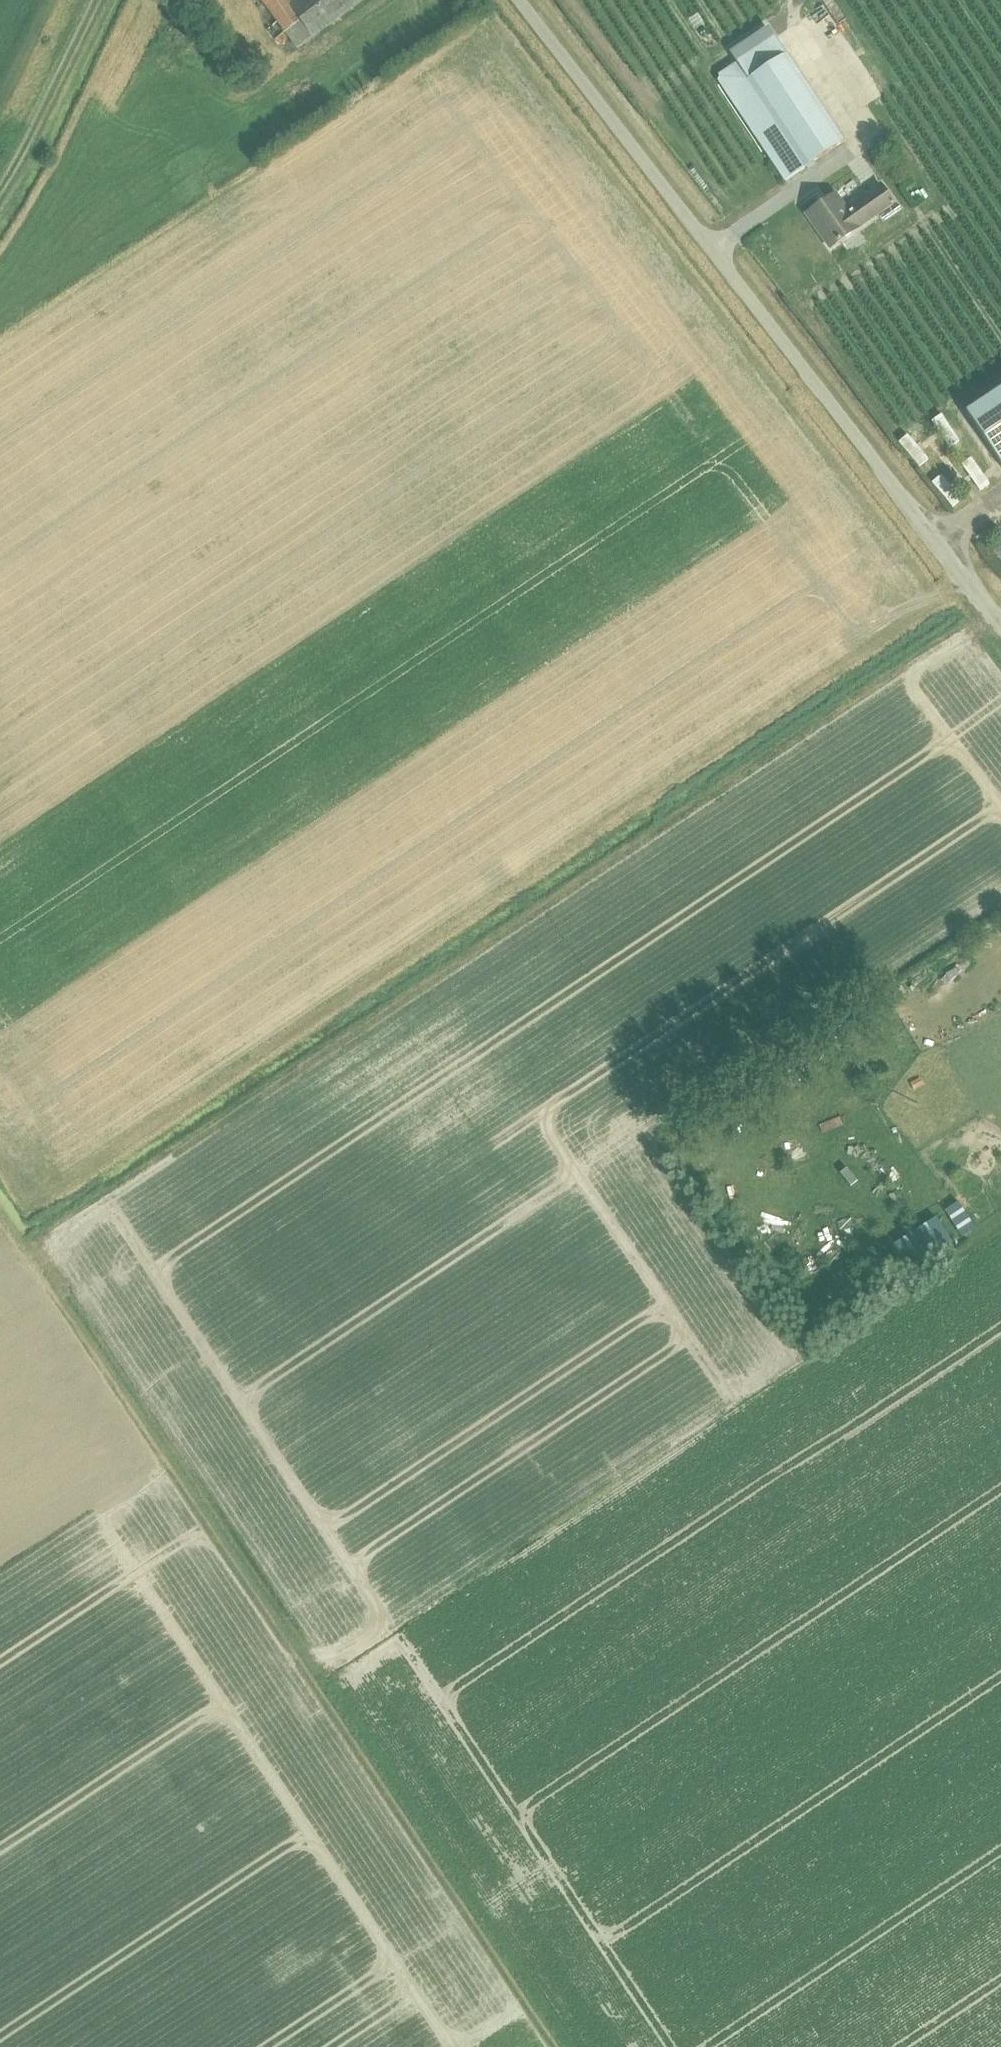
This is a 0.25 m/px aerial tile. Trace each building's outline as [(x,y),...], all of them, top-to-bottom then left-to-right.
[(362,0),(293,0),(290,2),(288,0),(262,0),(278,22),(268,29),(275,39),(285,32),(297,48),(362,0)] [(776,36),(719,74),(718,80),(785,181),(805,167),(845,141),(776,36)] [(858,228),(894,203),(881,184),(863,196),(866,199),(848,212),(835,194),(807,213),(831,247),(843,238),(858,228)] [(858,228),(843,238),(851,249),(865,239),(858,228)] [(966,412),(1000,464),(1000,389),(966,412)] [(930,435),(925,439),(930,447),(936,445),(952,434),(946,423),(930,435)] [(948,461),(943,465),(949,473),(955,471),(968,461),(971,460),(964,450),(948,461)] [(966,487),(961,492),(966,500),(969,499),(972,497),(979,493),(988,486),(984,480),(982,477),(966,487)] [(919,1080),(911,1084),(914,1090),(922,1086),(919,1080)] [(839,1169),(832,1175),(843,1189),(851,1183),(839,1169)] [(952,1201),(937,1209),(952,1238),(967,1231),(952,1201)] [(934,1216),(892,1243),(909,1270),(951,1243),(934,1216)]
